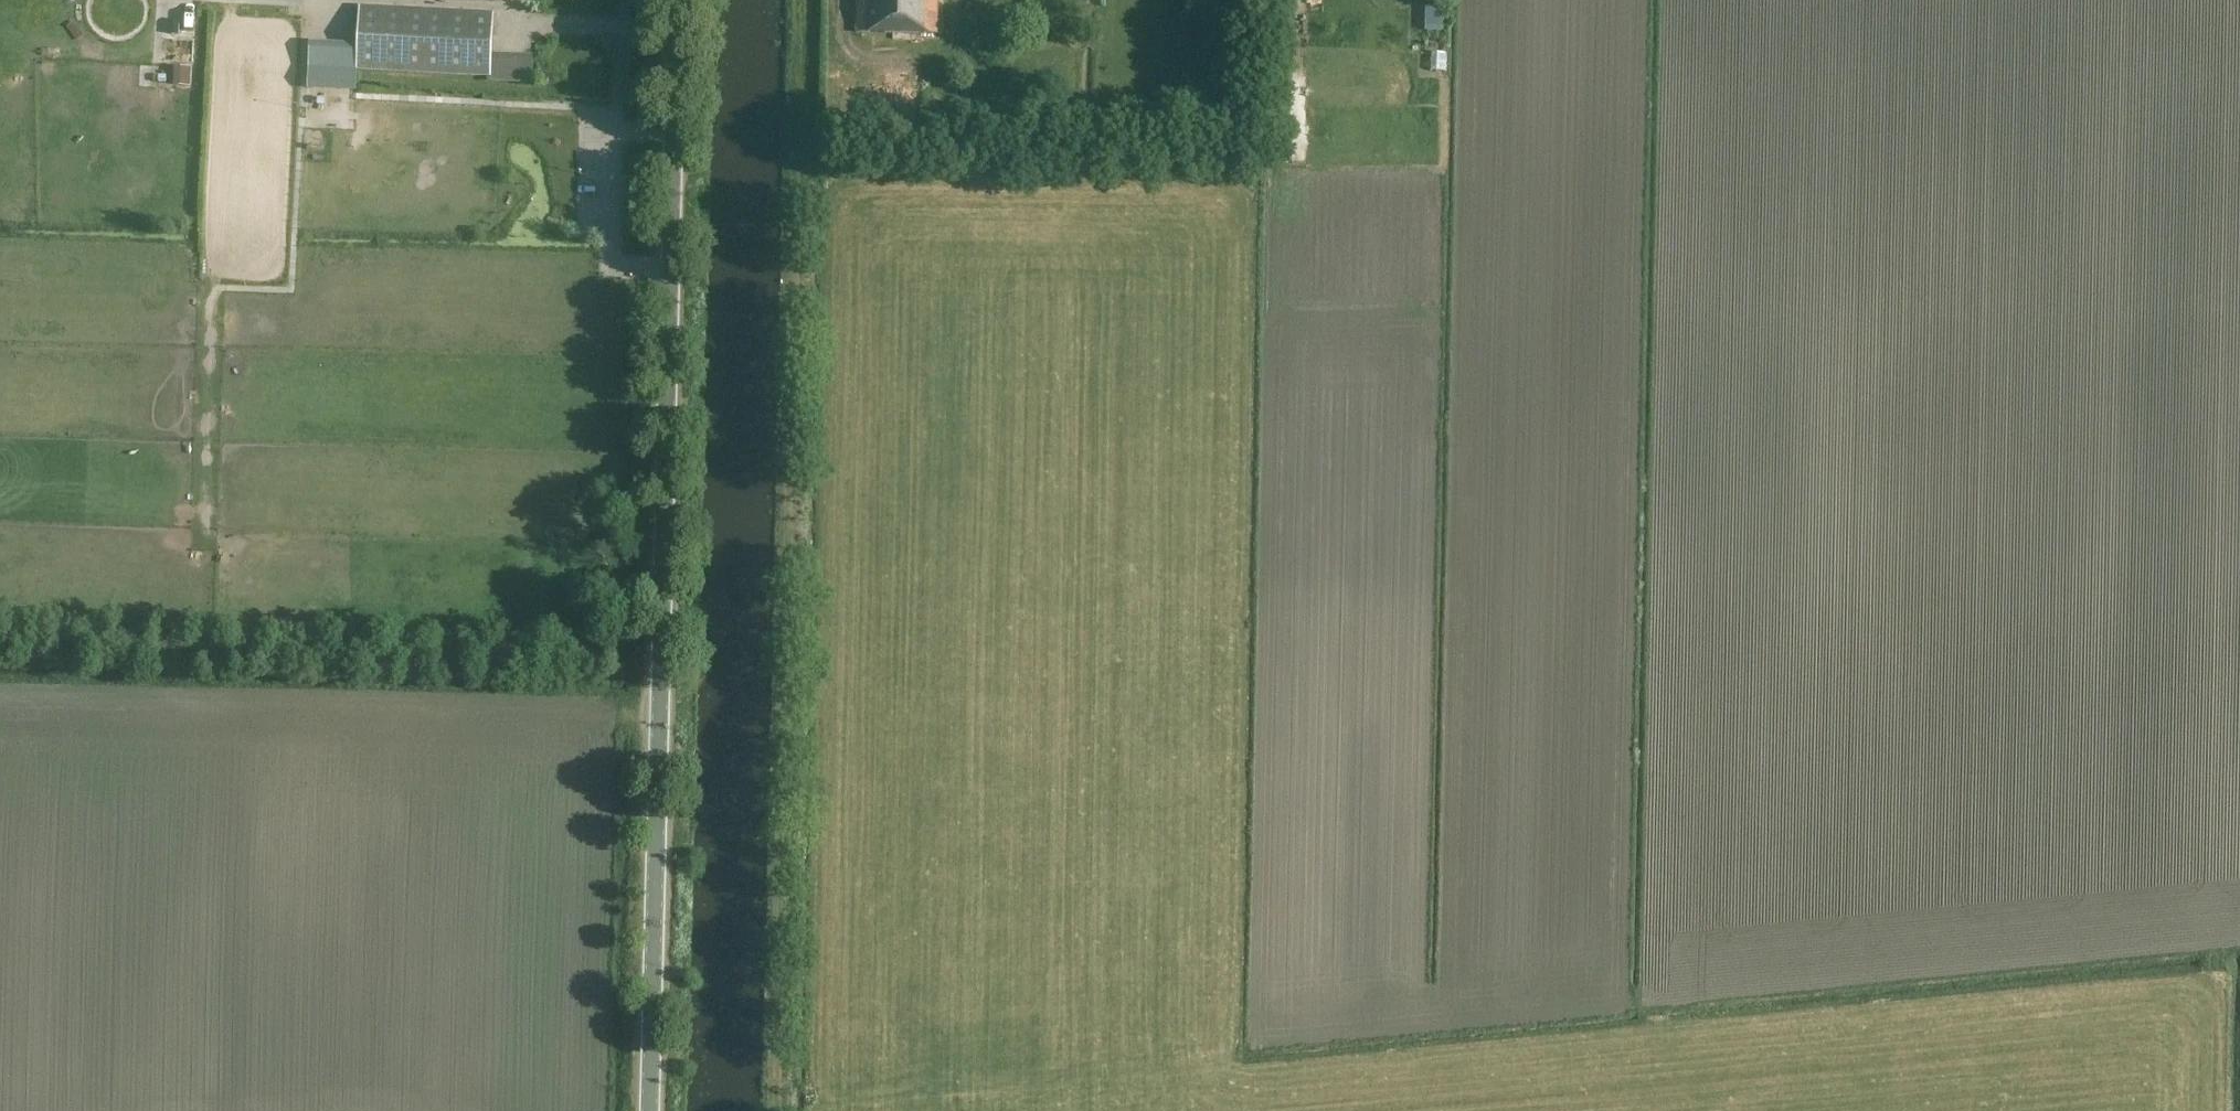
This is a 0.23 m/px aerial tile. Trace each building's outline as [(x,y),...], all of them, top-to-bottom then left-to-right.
[(857,32),(937,33),(938,0),(858,0),(857,32)] [(494,13),(361,7),(358,72),(491,78),(494,13)]
